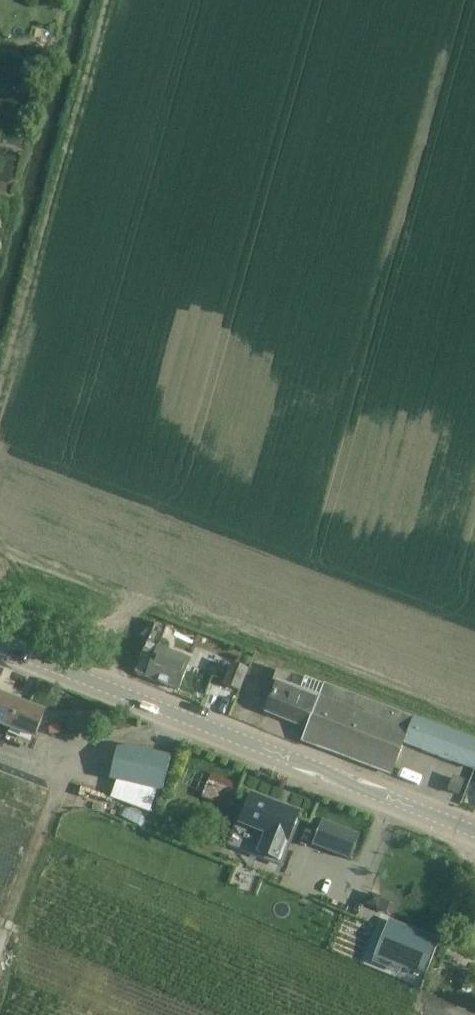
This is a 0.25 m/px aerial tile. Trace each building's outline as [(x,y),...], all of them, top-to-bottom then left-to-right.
[(188,663),(157,650),(154,657),(143,652),(134,675),(176,692),(188,663)] [(239,694),(247,674),(231,667),(223,688),(239,694)] [(275,684),(265,711),(307,727),(303,739),(388,772),(399,744),(471,771),(474,760),(474,746),(321,687),(316,700),(275,684)] [(19,704),(0,696),(0,728),(8,731),(9,729),(19,704)] [(9,729),(8,731),(34,741),(44,713),(19,704),(9,729)] [(116,749),(109,780),(116,781),(112,790),(110,797),(149,813),(157,792),(157,791),(162,792),(170,757),(170,756),(130,746),(126,747),(116,749)] [(456,796),(461,784),(451,780),(446,792),(456,796)] [(252,796),(235,842),(279,861),(297,813),(252,796)] [(349,860),(358,835),(321,821),(312,846),(349,860)] [(372,896),(368,905),(378,909),(382,900),(372,896)] [(368,907),(364,916),(372,919),(376,910),(368,907)] [(384,931),(376,950),(404,961),(401,969),(419,976),(421,977),(436,939),(389,920),(384,931)]
